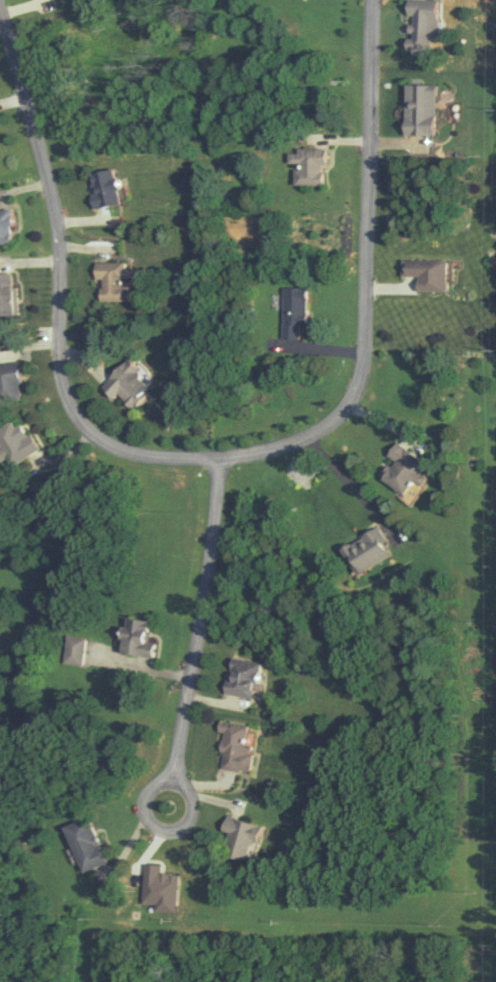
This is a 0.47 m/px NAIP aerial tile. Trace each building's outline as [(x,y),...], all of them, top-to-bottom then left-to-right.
[(403,48),(434,48),(434,0),(403,0),(403,48)] [(433,84),(401,84),(401,135),(433,135),(433,84)] [(293,163),(293,185),(324,185),(324,149),(287,149),(286,163),(293,163)] [(119,203),(113,169),(87,173),(93,208),(119,203)] [(8,209),(0,210),(0,243),(10,243),(8,209)] [(97,301),(126,302),(127,280),(131,280),(131,263),(93,262),(92,282),(97,282),(97,301)] [(14,314),(14,272),(0,273),(0,315),(14,314)] [(282,287),(282,340),(304,340),(304,287),(282,287)] [(118,393),(129,405),(151,386),(126,359),(98,384),(111,399),(118,393)] [(0,363),(0,402),(20,401),(18,362),(0,363)] [(10,467),(36,448),(14,417),(0,427),(0,452),(10,467)] [(379,477),(401,494),(412,481),(419,486),(431,470),(395,442),(385,455),(391,461),(379,477)] [(356,575),(392,554),(376,527),(340,547),(356,575)] [(146,656),(151,621),(120,617),(115,652),(146,656)] [(84,664),(84,637),(66,637),(66,664),(84,664)] [(223,694),(253,698),(258,661),(228,657),(223,694)] [(245,747),(248,726),(220,721),(213,768),(246,773),(250,748),(245,747)] [(63,827),(82,871),(107,861),(88,817),(63,827)] [(262,826),(223,817),(220,830),(225,832),(219,855),(254,863),(262,826)]
